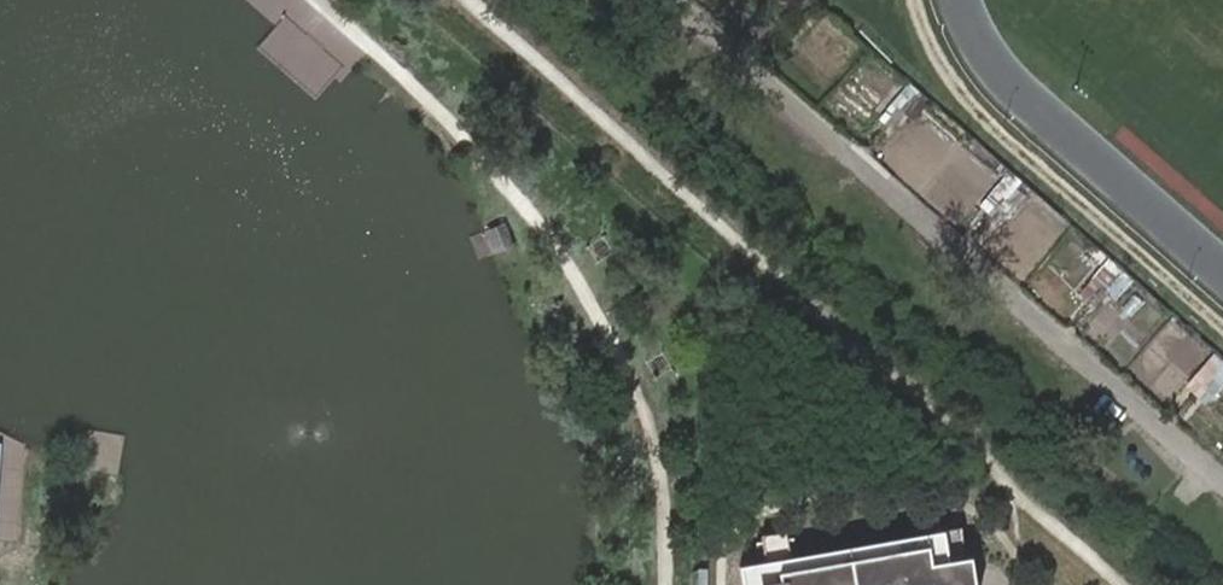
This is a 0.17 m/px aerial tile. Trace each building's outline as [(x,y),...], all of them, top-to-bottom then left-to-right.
[(738,563),(742,584),(969,584),(968,578),(960,526),(738,563)]
